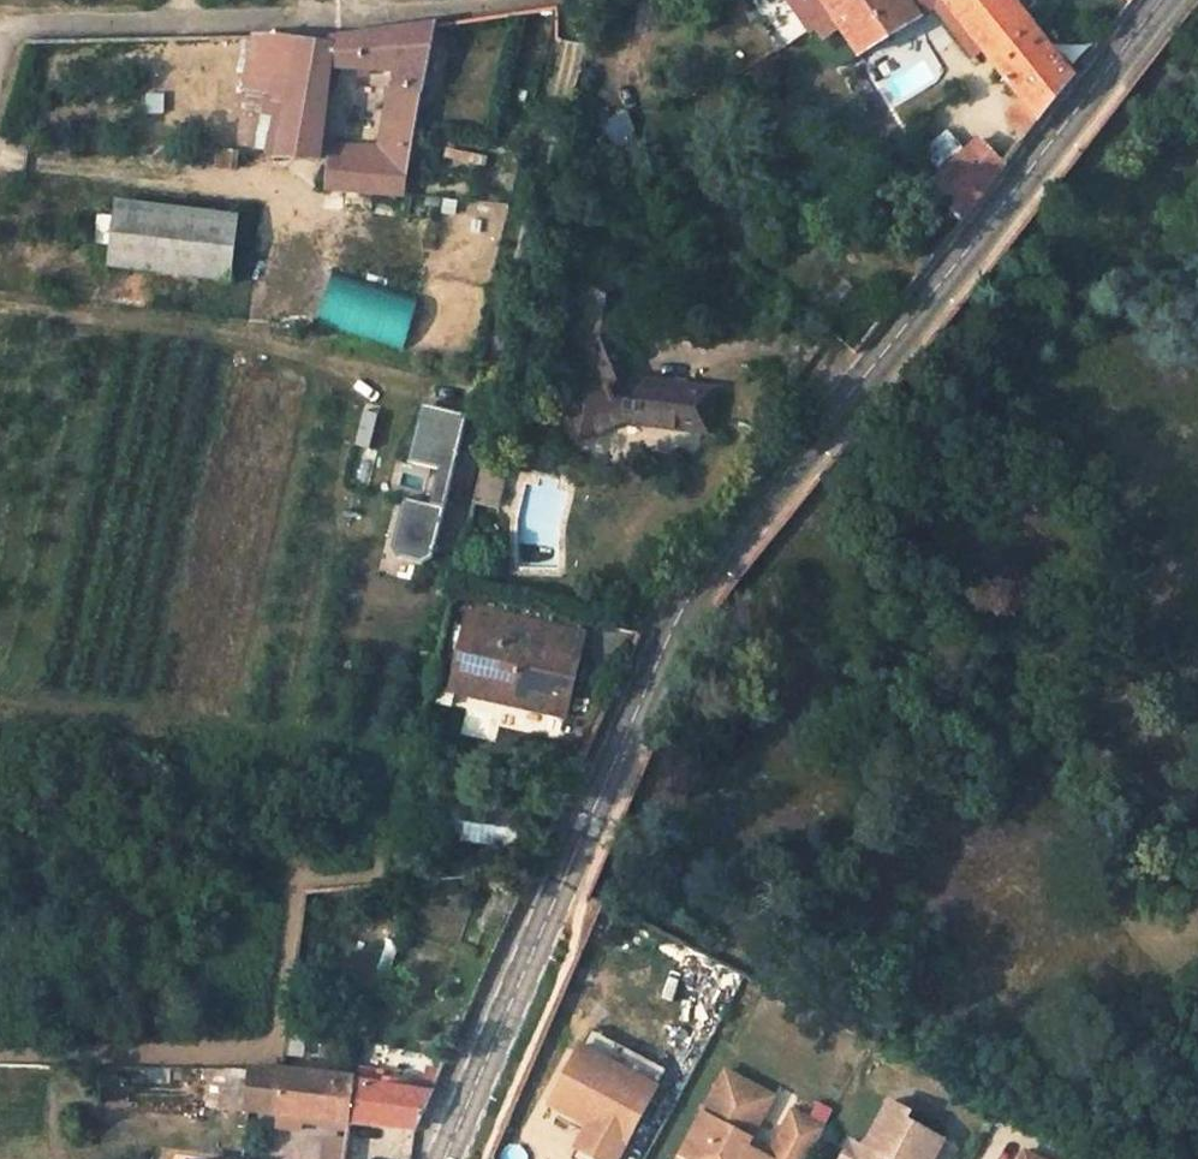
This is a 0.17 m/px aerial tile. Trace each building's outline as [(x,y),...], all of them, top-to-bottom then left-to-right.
[(808,30),(814,26),(840,66),(919,17),(907,0),(787,0),(808,30)] [(944,1),(948,0),(907,0),(919,17),(933,9),(944,1)] [(944,1),(983,51),(1022,100),(1037,120),(1072,77),(1012,0),(948,0),(944,1)] [(971,60),(983,51),(944,1),(933,9),(971,60)] [(328,65),(393,70),(378,150),(328,147),(327,158),(323,187),(401,195),(431,25),(331,40),(331,45),(295,42),(267,35),(250,35),(241,89),(274,93),(273,99),(274,103),(287,104),(275,154),(318,158),(323,109),(328,65)] [(1026,136),(1037,120),(1022,100),(1007,116),(1026,136)] [(976,140),(939,173),(967,213),(1003,166),(976,140)] [(116,204),(108,263),(228,277),(236,218),(116,204)] [(616,286),(579,281),(569,340),(585,377),(560,387),(580,438),(625,420),(705,431),(712,391),(625,378),(609,337),(616,286)] [(466,415),(420,404),(406,462),(438,469),(429,504),(403,498),(391,548),(398,558),(422,564),(433,557),(466,415)] [(507,616),(461,605),(441,685),(451,687),(464,640),(498,649),(507,616)] [(464,640),(451,687),(561,714),(567,689),(556,686),(562,662),(545,659),(552,627),(507,616),(498,649),(464,640)] [(581,634),(552,627),(545,659),(562,662),(556,686),(567,689),(581,634)] [(666,1067),(590,1027),(580,1044),(656,1085),(666,1067)] [(580,1044),(545,1110),(583,1130),(569,1156),(574,1158),(616,1158),(656,1085),(580,1044)] [(206,1105),(245,1109),(238,1158),(271,1158),(276,1113),(326,1119),(346,1122),(350,1081),(278,1068),(278,1072),(251,1071),(234,1068),(210,1067),(206,1105)] [(432,1085),(377,1075),(378,1069),(360,1067),(357,1082),(350,1081),(346,1122),(412,1129),(432,1085)] [(725,1071),(680,1154),(688,1158),(804,1158),(821,1128),(790,1111),(765,1157),(744,1146),(771,1096),(725,1071)] [(887,1099),(862,1146),(850,1139),(840,1158),(930,1158),(941,1138),(903,1117),(907,1110),(887,1099)] [(343,1153),(344,1137),(346,1122),(326,1119),(320,1158),(342,1158),(343,1153)] [(343,1153),(357,1154),(358,1138),(344,1137),(343,1153)] [(1023,1150),(1019,1158),(1040,1158),(1023,1150)]
